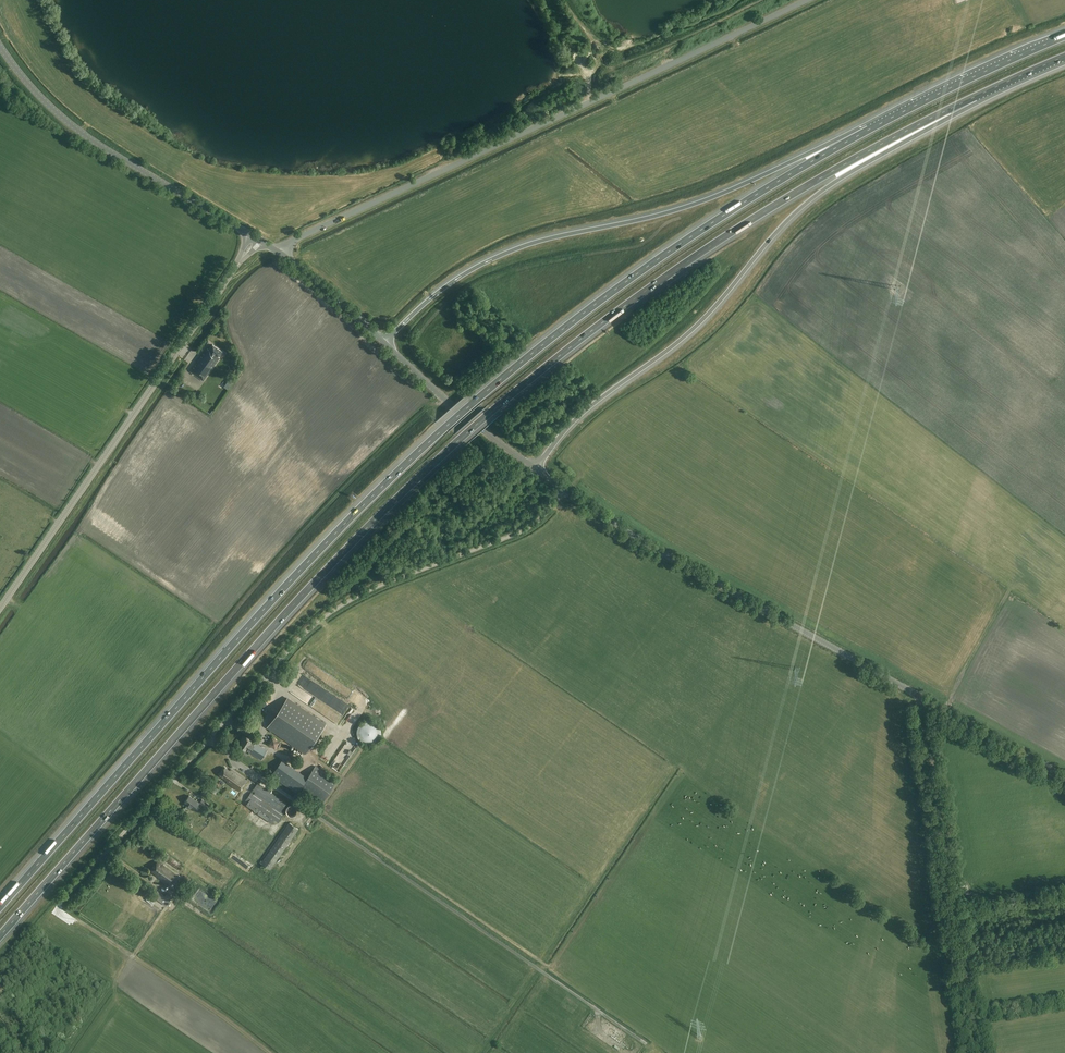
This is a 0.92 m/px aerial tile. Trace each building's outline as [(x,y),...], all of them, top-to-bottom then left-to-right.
[(741,200),(752,193),(750,191),(739,197),(741,200)] [(636,268),(649,259),(647,257),(634,266),(636,268)] [(221,337),(226,349),(232,346),(226,335),(221,337)] [(194,367),(191,371),(204,380),(220,357),(218,356),(222,351),(213,344),(209,349),(207,348),(203,354),(205,354),(203,357),(202,356),(196,365),(197,366),(195,368),(194,367)] [(306,753),(325,725),(287,698),(267,726),(306,753)] [(371,720),(369,720),(366,720),(365,721),(363,721),(361,723),(360,724),(358,726),(357,729),(357,731),(357,733),(357,735),(357,736),(358,738),(360,740),(361,742),(364,743),(366,744),(368,744),(370,744),(373,744),(376,742),(378,740),(380,738),(380,736),(381,734),(381,732),(381,729),(380,727),(378,724),(376,722),(374,721),(371,720)] [(249,741),(249,740),(243,736),(240,741),(242,742),(240,746),(246,749),(250,751),(249,752),(260,759),(261,755),(257,753),(258,751),(260,752),(263,747),(254,741),(252,743),(249,741)] [(117,766),(121,770),(133,757),(129,753),(117,766)] [(282,760),(271,775),(281,782),(291,767),(282,760)] [(300,787),(321,803),(337,782),(315,766),(300,787)] [(230,770),(225,767),(219,775),(228,780),(227,782),(239,791),(247,780),(231,769),(230,770)] [(218,789),(209,783),(206,786),(215,793),(218,789)] [(246,804),(246,805),(250,808),(255,811),(257,807),(278,822),(285,813),(282,811),(287,804),(258,783),(252,791),(255,792),(254,794),(251,792),(245,800),(248,802),(246,804)] [(187,804),(186,806),(187,808),(188,809),(190,809),(191,807),(194,810),(199,803),(189,796),(184,802),(187,804)] [(288,806),(287,807),(286,808),(286,809),(286,810),(286,811),(286,812),(287,813),(287,814),(288,814),(289,815),(290,815),(290,816),(291,816),(292,816),(293,815),(294,815),(295,814),(296,814),(296,813),(297,812),(297,811),(297,810),(297,809),(297,808),(296,808),(296,807),(295,806),(294,805),(293,805),(292,805),(291,805),(290,805),(289,805),(288,806)] [(69,820),(63,827),(67,830),(73,824),(69,820)] [(261,863),(273,872),(302,832),(289,823),(261,863)] [(258,846),(255,852),(260,855),(263,849),(258,846)] [(180,870),(183,865),(169,855),(165,860),(180,870)] [(156,875),(170,885),(178,874),(158,860),(152,869),(152,870),(152,871),(156,874),(156,875)] [(149,891),(152,893),(151,895),(166,906),(172,898),(166,894),(165,895),(155,888),(154,890),(151,888),(149,891)] [(146,899),(147,900),(146,900),(153,905),(156,901),(149,896),(148,897),(148,896),(146,899)]
